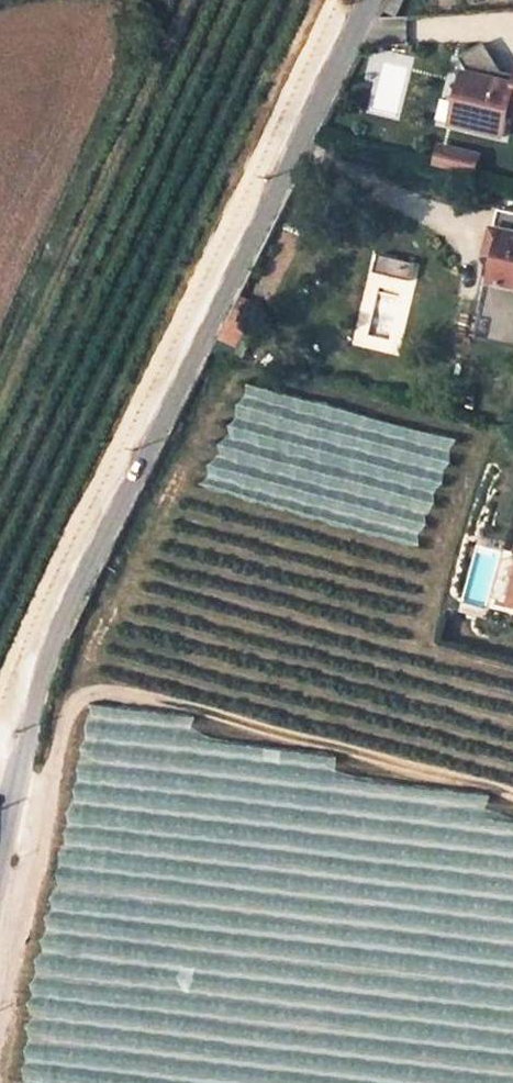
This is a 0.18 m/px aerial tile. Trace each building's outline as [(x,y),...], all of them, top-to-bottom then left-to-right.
[(500,86),(504,70),(486,41),(461,56),(472,73),(453,84),(465,102),(459,124),(505,135),(510,113),(512,114),(512,89),(500,86)] [(437,165),(476,174),(480,155),(442,146),(437,165)] [(498,212),(483,278),(492,280),(483,318),(474,316),(469,338),(512,348),(512,215),(498,212)] [(414,265),(378,256),(373,274),(409,283),(414,265)] [(211,353),(233,359),(261,292),(245,285),(211,353)] [(426,523),(450,443),(251,385),(232,449),(260,457),(263,446),(406,487),(400,507),(408,509),(406,517),(426,523)] [(116,551),(107,568),(119,573),(129,554),(116,551)] [(32,1082),(105,1082),(112,892),(83,891),(82,907),(80,907),(79,928),(64,927),(66,869),(71,869),(72,856),(40,855),(32,1082)]
